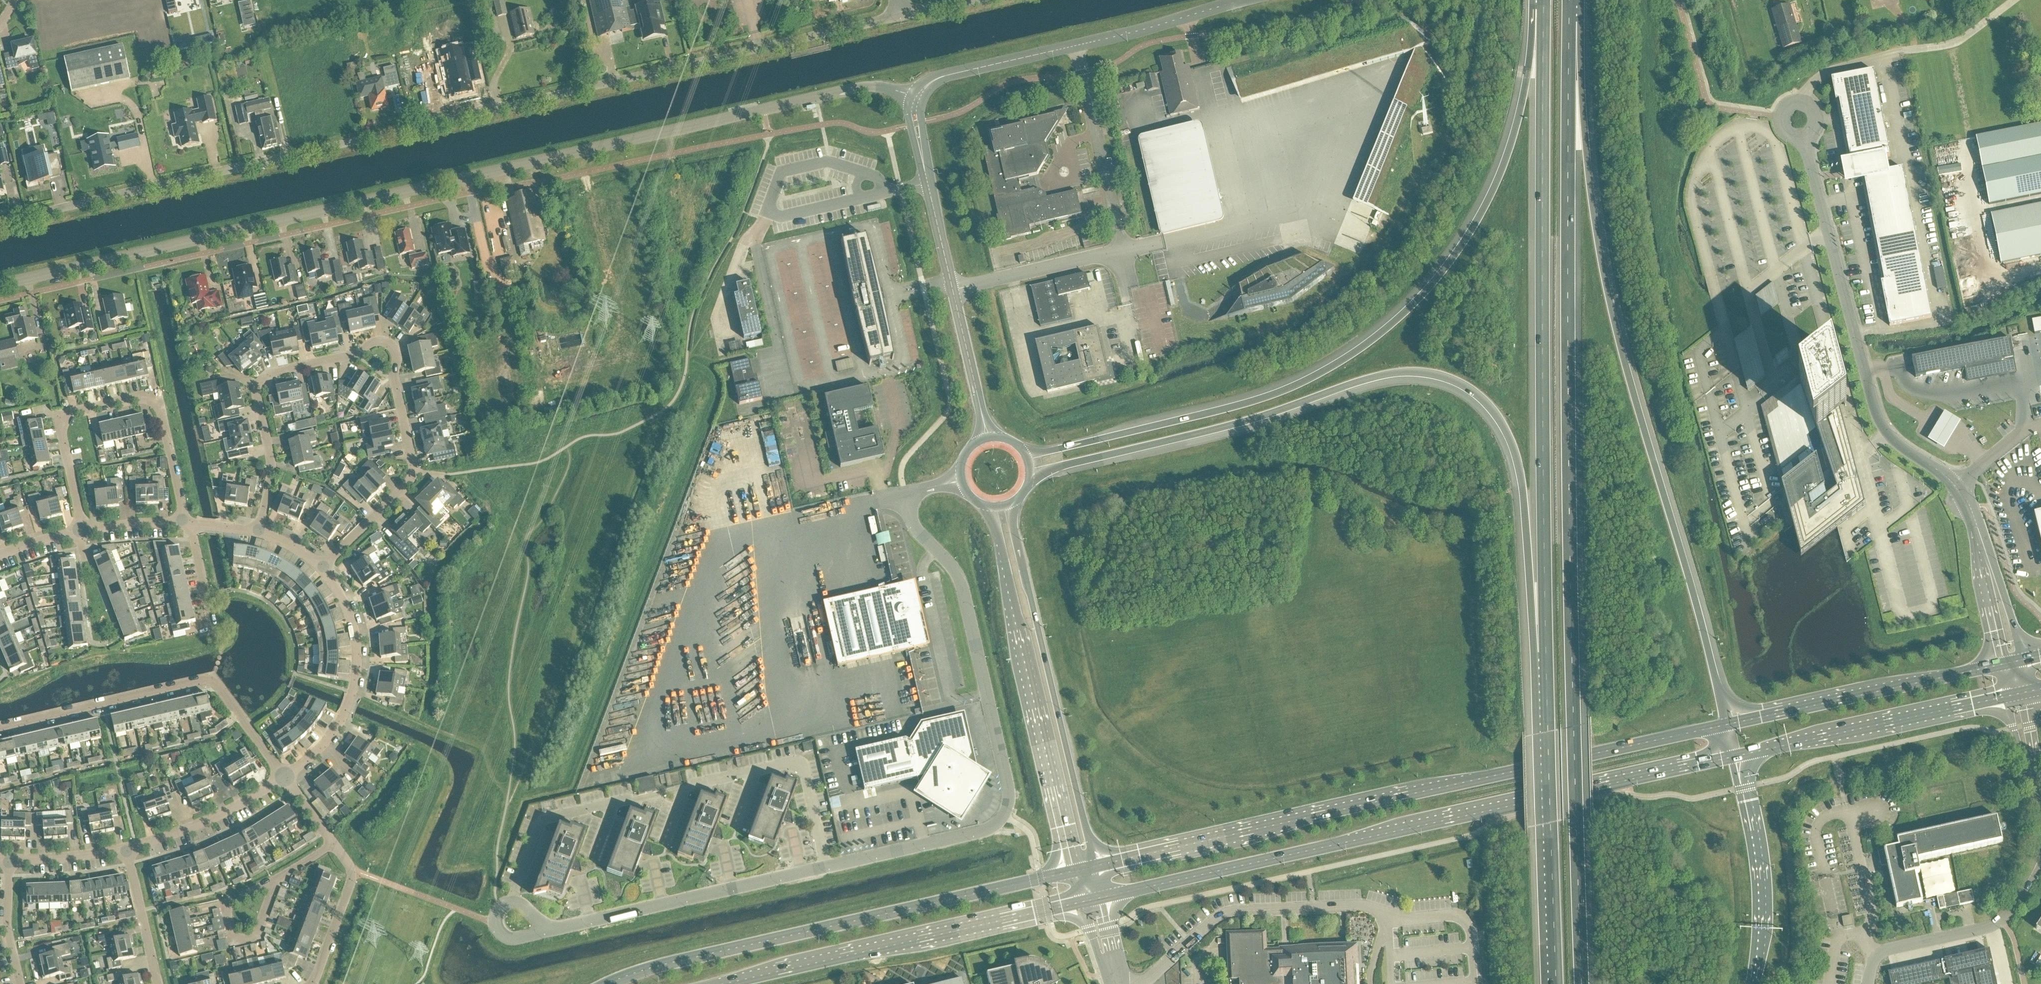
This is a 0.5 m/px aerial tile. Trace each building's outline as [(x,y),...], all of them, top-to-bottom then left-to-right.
[(169,14),(177,13),(175,1),(181,0),(166,0),(169,14)] [(507,16),(503,0),(493,0),(497,18),(507,16)] [(598,39),(634,30),(633,27),(639,26),(642,41),(661,36),(660,29),(665,27),(661,6),(655,7),(654,5),(635,10),(635,12),(630,13),(630,12),(627,13),(626,10),(629,10),(626,0),(589,0),(598,39)] [(250,2),(238,5),(242,21),(254,19),(250,2)] [(1772,11),(1784,50),(1799,45),(1788,7),(1772,11)] [(510,15),(516,40),(534,36),(531,24),(533,23),(530,10),(510,15)] [(1430,47),(1399,15),(1231,67),(1236,83),(1361,46),(1367,66),(1415,51),(1406,74),(1425,82),(1374,209),(1389,215),(1415,166),(1411,131),(1412,121),(1417,114),(1436,108),(1445,80),(1421,49),(1430,47)] [(211,36),(200,38),(202,46),(213,43),(211,36)] [(18,68),(16,61),(18,60),(21,65),(27,61),(32,70),(39,68),(35,51),(37,50),(35,43),(33,44),(33,42),(12,47),(14,54),(5,56),(8,70),(18,68)] [(130,79),(123,47),(64,60),(71,92),(130,79)] [(443,68),(440,69),(443,83),(446,82),(448,90),(451,89),(452,97),(472,93),(470,83),(480,81),(473,48),(459,51),(462,61),(443,65),(443,68)] [(1161,59),(1164,73),(1161,73),(1171,115),(1199,109),(1189,67),(1184,68),(1180,54),(1168,57),(1166,57),(1164,58),(1163,59),(1161,59)] [(354,70),(352,65),(347,66),(348,72),(349,77),(355,76),(354,70)] [(387,108),(383,88),(387,87),(388,89),(399,86),(395,67),(383,70),(386,81),(382,81),(382,79),(365,83),(365,75),(365,74),(357,76),(360,84),(357,85),(360,99),(369,97),(372,111),(381,109),(382,110),(385,109),(385,108),(387,108)] [(422,88),(419,73),(412,75),(411,68),(404,70),(408,91),(422,88)] [(1890,156),(1874,72),(1874,71),(1831,79),(1836,102),(1839,101),(1851,162),(1848,162),(1851,182),(1864,179),(1884,282),(1881,283),(1884,300),(1888,299),(1889,309),(1886,309),(1890,326),(1932,318),(1903,169),(1888,172),(1885,158),(1890,157),(1890,156)] [(1144,78),(1145,81),(1148,93),(1159,90),(1155,75),(1144,78)] [(174,115),(177,126),(172,127),(175,139),(179,138),(182,148),(199,144),(195,125),(202,124),(202,125),(216,122),(211,98),(197,101),(199,111),(192,113),(192,111),(174,115)] [(268,100),(259,102),(261,112),(263,112),(270,110),(268,100)] [(261,112),(259,102),(235,108),(239,126),(249,123),(247,115),(254,114),(257,124),(256,124),(260,139),(262,151),(272,149),(266,121),(263,112),(261,112)] [(56,125),(54,114),(45,116),(48,127),(56,125)] [(994,148),(984,150),(1005,241),(1032,235),(1030,227),(1082,215),(1077,192),(1047,199),(1043,200),(1037,196),(1035,190),(1022,193),(1019,180),(1038,176),(1049,158),(1046,145),(1058,124),(1056,115),(1009,126),(1010,129),(991,134),(994,148)] [(275,119),(266,121),(272,149),(281,147),(279,135),(278,135),(275,119)] [(1207,123),(1142,135),(1162,235),(1227,222),(1207,123)] [(1976,139),(1982,170),(2040,158),(2040,126),(1976,139)] [(1430,128),(1420,130),(1422,136),(1431,134),(1430,128)] [(107,138),(88,142),(95,171),(114,167),(110,150),(119,148),(120,152),(139,148),(137,136),(117,140),(118,144),(109,146),(107,138)] [(1,166),(9,164),(5,151),(3,145),(0,146),(0,162),(1,166)] [(38,184),(49,181),(48,180),(62,177),(57,155),(47,157),(47,155),(24,160),(28,178),(25,179),(27,191),(39,188),(38,184)] [(1989,205),(2040,195),(2040,158),(1982,170),(1989,205)] [(530,254),(528,244),(545,240),(534,196),(526,197),(525,195),(515,197),(515,200),(507,202),(518,246),(519,246),(521,256),(530,254)] [(2001,264),(2040,256),(2040,205),(1991,215),(2001,264)] [(1082,238),(1085,249),(1104,245),(1102,239),(1103,239),(1099,220),(1093,221),(1096,235),(1082,238)] [(450,226),(432,230),(437,253),(438,256),(452,253),(453,258),(469,254),(464,231),(451,234),(450,226)] [(416,252),(414,252),(409,231),(395,234),(400,256),(409,254),(410,257),(409,258),(412,270),(428,266),(425,254),(417,256),(416,252)] [(865,236),(863,236),(864,238),(842,243),(842,241),(841,241),(843,255),(846,272),(849,283),(851,296),(850,297),(854,312),(855,312),(859,327),(862,342),(865,353),(869,366),(870,366),(870,364),(892,359),(892,361),(893,361),(891,349),(888,333),(886,325),(885,317),(882,303),(884,303),(881,292),(879,293),(877,285),(876,277),(872,263),(870,253),(867,246),(865,236)] [(347,255),(349,265),(358,263),(360,271),(375,267),(371,254),(364,255),(363,252),(364,252),(361,242),(347,245),(349,254),(347,255)] [(303,255),(308,275),(316,273),(317,280),(332,277),(328,263),(321,265),(320,262),(321,262),(318,252),(303,255)] [(512,257),(502,259),(505,271),(515,268),(512,257)] [(1239,288),(1243,305),(1244,304),(1246,314),(1208,322),(1208,323),(1288,305),(1290,304),(1291,304),(1292,303),(1293,303),(1333,273),(1323,267),(1305,257),(1267,271),(1239,288)] [(294,267),(287,268),(285,259),(270,263),(275,282),(283,281),(284,287),(298,284),(294,267)] [(377,261),(379,272),(385,270),(383,259),(377,261)] [(239,292),(237,293),(238,301),(253,297),(252,289),(257,288),(255,280),(253,280),(250,267),(248,268),(246,267),(242,267),(241,269),(234,271),(239,292)] [(335,274),(338,284),(344,283),(341,273),(335,274)] [(346,276),(348,284),(359,282),(357,273),(346,276)] [(1032,288),(1041,328),(1073,320),(1067,296),(1090,291),(1087,275),(1032,288)] [(191,279),(192,281),(186,282),(189,296),(191,297),(193,305),(198,304),(200,312),(222,307),(219,292),(209,294),(205,278),(200,279),(199,278),(198,277),(192,278),(191,279)] [(482,296),(479,282),(473,283),(476,297),(482,296)] [(1756,297),(1761,318),(1778,304),(1773,283),(1756,297)] [(738,296),(734,297),(743,339),(761,335),(749,284),(736,287),(738,296)] [(295,288),(298,300),(307,298),(304,286),(295,288)] [(255,295),(258,309),(270,307),(267,292),(255,295)] [(387,320),(398,327),(408,311),(402,307),(406,301),(395,294),(386,309),(392,312),(387,320)] [(103,301),(107,319),(99,321),(102,333),(115,330),(113,322),(128,319),(123,297),(103,301)] [(365,311),(359,312),(363,332),(376,329),(372,314),(379,312),(376,298),(363,301),(365,311)] [(298,306),(300,313),(310,311),(309,304),(298,306)] [(363,332),(359,312),(352,314),(350,304),(338,307),(341,321),(347,319),(350,335),(363,332)] [(422,327),(429,316),(419,309),(413,305),(413,306),(412,305),(408,311),(398,327),(409,334),(414,326),(420,330),(422,327)] [(64,310),(68,330),(80,327),(81,333),(93,330),(89,311),(83,312),(82,306),(64,310)] [(5,318),(5,319),(5,321),(6,324),(7,325),(7,326),(12,325),(15,340),(0,344),(0,365),(19,360),(16,344),(38,339),(33,320),(27,321),(24,310),(14,313),(15,315),(5,318)] [(327,325),(321,327),(325,346),(338,343),(334,328),(340,327),(337,313),(327,316),(328,321),(326,322),(327,325)] [(254,316),(242,318),(243,326),(255,325),(254,316)] [(430,329),(440,323),(431,317),(426,326),(430,329)] [(325,346),(321,327),(315,328),(314,324),(312,325),(311,319),(300,322),(303,335),(309,334),(313,349),(325,346)] [(2032,321),(2035,335),(2040,334),(2040,319),(2032,321)] [(294,332),(282,334),(286,355),(298,352),(296,341),(301,339),(299,327),(293,328),(294,332)] [(1734,341),(1748,391),(1765,378),(1751,327),(1734,341)] [(1111,380),(1099,328),(1036,343),(1049,395),(1111,380)] [(286,355),(282,334),(274,336),(273,330),(258,334),(264,347),(271,346),(274,358),(286,355)] [(246,340),(237,347),(240,351),(253,367),(257,364),(257,361),(261,359),(257,353),(262,349),(250,333),(244,338),(246,340)] [(411,356),(412,361),(432,357),(430,349),(438,347),(435,335),(420,338),(422,346),(409,349),(409,350),(408,351),(409,357),(411,356)] [(2012,349),(2010,339),(1911,358),(1913,368),(1915,379),(1965,369),(1968,382),(2017,373),(2012,349)] [(746,344),(747,350),(763,346),(761,341),(746,344)] [(731,343),(732,351),(740,350),(739,342),(731,343)] [(253,367),(240,351),(237,347),(225,357),(223,355),(218,358),(226,368),(233,363),(241,374),(246,371),(248,371),(253,367)] [(1787,349),(1776,357),(1778,368),(1789,359),(1787,349)] [(1840,412),(1846,407),(1831,350),(1821,360),(1761,407),(1793,526),(1801,558),(1838,528),(1865,507),(1840,412)] [(144,360),(133,363),(137,380),(149,378),(149,377),(148,377),(147,370),(153,369),(149,353),(143,354),(144,360)] [(432,357),(412,361),(413,366),(411,367),(413,373),(414,373),(415,374),(427,371),(429,378),(441,375),(439,363),(433,364),(432,357)] [(730,365),(739,406),(762,401),(756,375),(753,376),(749,360),(730,365)] [(835,363),(837,373),(853,369),(851,360),(835,363)] [(133,363),(123,365),(127,383),(137,380),(133,363)] [(123,365),(112,367),(116,385),(127,383),(123,365)] [(205,372),(213,375),(215,369),(208,366),(205,372)] [(112,367),(102,370),(106,387),(116,385),(112,367)] [(102,370),(91,372),(95,390),(106,387),(102,370)] [(85,392),(81,375),(70,377),(69,371),(63,372),(66,388),(72,387),(74,394),(73,394),(73,395),(85,392)] [(91,372),(81,375),(85,392),(95,390),(91,372)] [(352,393),(358,397),(369,380),(358,373),(350,387),(345,384),(345,382),(339,382),(338,396),(347,402),(352,393)] [(312,381),(316,398),(321,397),(323,398),(324,400),(329,399),(330,404),(336,403),(330,377),(319,379),(318,378),(317,377),(315,378),(314,379),(313,380),(312,381)] [(414,401),(415,404),(434,400),(432,393),(441,391),(438,378),(425,381),(426,388),(412,392),(413,394),(412,396),(413,400),(414,401)] [(369,380),(358,397),(364,401),(359,409),(364,413),(378,410),(383,402),(374,397),(380,387),(369,380)] [(219,395),(220,401),(240,397),(239,392),(240,392),(239,384),(233,385),(233,386),(225,388),(223,381),(200,386),(203,398),(219,395)] [(299,384),(287,386),(293,413),(305,410),(305,407),(310,406),(307,394),(302,395),(299,384)] [(287,386),(276,389),(279,400),(272,402),(275,417),(293,413),(287,386)] [(832,433),(824,435),(828,450),(835,449),(840,469),(884,459),(877,430),(858,434),(853,415),(873,410),(868,388),(824,398),(832,433)] [(240,397),(220,401),(222,407),(214,409),(217,421),(231,418),(230,411),(238,409),(239,410),(244,409),(242,401),(241,401),(240,397)] [(434,421),(445,418),(447,418),(444,405),(435,407),(434,400),(415,404),(416,407),(415,409),(416,413),(417,415),(418,417),(432,414),(434,421)] [(1959,422),(1943,412),(1934,426),(1926,440),(1942,450),(1951,436),(1959,422)] [(12,413),(1,416),(3,423),(14,420),(12,413)] [(21,438),(43,433),(41,421),(40,421),(40,422),(36,423),(34,416),(17,420),(21,438)] [(143,417),(131,419),(135,437),(146,434),(148,440),(154,439),(150,423),(144,425),(142,417),(143,417)] [(370,431),(371,438),(390,434),(389,430),(391,428),(390,424),(388,423),(387,421),(379,423),(378,417),(360,421),(363,432),(370,431)] [(423,441),(424,444),(442,440),(441,433),(448,431),(445,418),(434,421),(435,429),(421,432),(422,434),(421,436),(422,440),(423,441)] [(131,419),(121,422),(125,439),(135,437),(131,419)] [(230,432),(231,439),(250,435),(247,423),(234,426),(233,420),(218,423),(220,434),(230,432)] [(317,428),(315,420),(309,421),(310,429),(317,428)] [(121,422),(110,424),(114,442),(125,439),(121,422)] [(114,442),(110,424),(99,427),(101,434),(95,436),(98,448),(104,447),(103,444),(114,442)] [(289,443),(292,456),(311,452),(309,444),(316,443),(314,431),(301,434),(302,440),(289,443)] [(23,448),(28,447),(46,443),(43,433),(21,438),(23,448)] [(390,434),(371,438),(373,445),(366,447),(369,458),(372,458),(385,455),(384,449),(393,446),(393,445),(394,443),(393,438),(391,438),(390,434)] [(253,448),(250,435),(231,439),(224,441),(226,448),(228,460),(239,458),(238,451),(247,449),(253,448)] [(442,440),(424,444),(425,447),(424,449),(424,453),(426,454),(427,457),(441,454),(443,461),(456,458),(453,445),(444,447),(442,440)] [(28,447),(30,458),(48,454),(46,443),(28,447)] [(778,445),(767,448),(769,456),(780,454),(778,445)] [(311,452),(292,456),(295,468),(308,466),(309,472),(322,469),(319,457),(312,459),(311,452)] [(48,454),(30,458),(33,469),(50,465),(51,465),(48,454)] [(368,476),(363,481),(376,495),(385,486),(375,475),(380,471),(371,462),(369,462),(361,469),(368,476)] [(343,473),(346,467),(340,464),(338,470),(343,473)] [(224,504),(236,506),(239,485),(233,485),(234,479),(229,478),(229,477),(223,476),(221,489),(227,490),(225,503),(224,503),(224,504)] [(153,484),(147,484),(147,505),(159,504),(158,490),(164,490),(163,477),(153,478),(153,484)] [(147,505),(147,484),(136,485),(135,479),(129,479),(130,492),(136,491),(136,504),(136,505),(147,505)] [(239,485),(236,506),(247,508),(247,507),(249,494),(255,495),(257,480),(251,479),(251,481),(246,480),(245,486),(239,485)] [(376,495),(363,481),(358,486),(351,479),(342,487),(352,498),(357,493),(367,504),(376,495)] [(111,487),(105,488),(108,508),(119,507),(119,506),(117,493),(123,492),(121,480),(111,481),(111,487)] [(108,508),(105,488),(94,489),(93,483),(87,484),(89,496),(95,496),(96,509),(108,508)] [(438,483),(428,493),(443,508),(448,503),(454,509),(457,506),(459,508),(465,502),(452,489),(448,493),(438,483)] [(277,514),(288,518),(296,499),(286,495),(288,489),(282,487),(278,499),(283,501),(278,513),(277,513),(277,514)] [(57,496),(46,499),(51,519),(62,516),(62,515),(59,503),(64,501),(61,489),(55,490),(57,496)] [(423,517),(431,525),(436,530),(442,525),(440,523),(443,519),(438,513),(443,508),(428,493),(418,503),(427,513),(423,517)] [(51,519),(46,499),(40,500),(39,494),(28,497),(31,510),(37,508),(40,521),(40,522),(51,519)] [(296,499),(288,518),(299,523),(299,522),(298,522),(304,510),(309,512),(314,500),(304,496),(302,502),(296,499)] [(12,509),(6,511),(13,530),(24,527),(23,526),(19,513),(24,512),(19,497),(14,499),(14,502),(10,503),(12,509)] [(310,529),(319,536),(331,520),(326,516),(330,511),(321,504),(314,515),(319,518),(311,529),(310,529)] [(481,516),(474,508),(468,513),(476,521),(481,516)] [(6,511),(0,513),(0,528),(2,533),(1,533),(2,534),(13,530),(6,511)] [(408,512),(399,521),(413,535),(419,530),(423,534),(431,525),(423,517),(422,515),(417,520),(408,512)] [(331,520),(319,536),(328,543),(329,542),(336,531),(341,535),(349,525),(340,518),(336,523),(331,520)] [(413,535),(399,521),(390,530),(401,542),(396,547),(410,562),(416,556),(414,554),(417,550),(407,541),(413,535)] [(904,529),(877,534),(879,545),(886,544),(888,557),(882,558),(883,561),(890,559),(895,582),(914,579),(904,529)] [(379,534),(370,539),(374,545),(382,539),(379,534)] [(181,559),(178,548),(179,548),(179,547),(168,550),(166,542),(153,543),(155,553),(158,564),(159,563),(163,563),(181,559)] [(95,560),(99,570),(115,564),(111,553),(122,549),(121,545),(115,547),(114,546),(102,547),(105,556),(94,560),(95,560)] [(380,563),(374,554),(377,552),(374,547),(360,556),(363,561),(352,568),(352,567),(351,568),(357,578),(375,567),(380,563)] [(233,568),(244,569),(247,550),(234,549),(234,555),(228,555),(230,563),(233,563),(233,568)] [(290,561),(294,553),(285,549),(282,556),(290,561)] [(244,569),(254,572),(259,553),(247,550),(244,569)] [(254,572),(264,575),(271,557),(259,553),(254,572)] [(391,557),(396,564),(400,561),(395,554),(391,557)] [(57,568),(58,575),(76,572),(74,561),(75,561),(63,562),(62,555),(50,558),(52,569),(57,568)] [(264,575),(273,580),(283,563),(271,557),(264,575)] [(165,573),(183,569),(181,559),(163,563),(159,563),(160,569),(156,570),(157,575),(161,574),(165,573)] [(273,580),(282,585),(293,570),(283,563),(273,580)] [(392,576),(388,571),(386,572),(380,563),(375,567),(357,578),(363,587),(364,587),(375,580),(378,585),(392,576)] [(30,564),(25,565),(29,577),(34,576),(30,564)] [(99,570),(102,580),(119,574),(115,564),(99,570)] [(310,575),(315,571),(308,564),(303,568),(310,575)] [(185,580),(183,569),(165,573),(161,574),(164,585),(168,584),(185,580)] [(282,585),(290,592),(303,578),(293,570),(282,585)] [(53,586),(59,585),(77,583),(76,572),(58,575),(59,580),(52,581),(53,586)] [(19,585),(25,583),(23,573),(16,575),(19,585)] [(102,580),(106,590),(123,584),(119,574),(102,580)] [(290,592),(297,599),(312,587),(303,578),(290,592)] [(168,584),(170,594),(188,590),(185,580),(168,584)] [(59,585),(61,596),(79,593),(77,583),(59,585)] [(106,590),(110,600),(127,594),(123,584),(106,590)] [(370,600),(369,600),(373,611),(403,601),(398,603),(396,596),(400,595),(397,585),(381,591),(383,596),(370,600)] [(418,586),(410,589),(413,598),(425,594),(418,586)] [(878,591),(823,604),(837,668),(909,652),(908,649),(921,646),(920,638),(919,627),(918,622),(915,611),(914,606),(911,595),(907,588),(895,591),(894,588),(884,590),(884,586),(878,589),(878,591)] [(297,599),(304,607),(319,597),(312,587),(297,599)] [(170,594),(172,604),(172,605),(190,601),(188,590),(170,594)] [(61,596),(63,606),(63,607),(81,604),(79,593),(61,596)] [(265,599),(270,602),(273,597),(269,593),(265,599)] [(110,600),(114,611),(131,604),(127,594),(110,600)] [(273,597),(270,602),(274,605),(278,600),(273,597)] [(304,607),(309,616),(326,607),(319,597),(304,607)] [(173,609),(174,615),(175,615),(192,611),(190,601),(172,605),(172,604),(167,606),(168,610),(173,609)] [(403,601),(373,611),(377,622),(390,617),(392,623),(404,619),(400,609),(402,609),(404,604),(403,601)] [(6,616),(4,610),(9,608),(7,603),(2,606),(0,606),(0,618),(6,616)] [(63,611),(64,617),(82,615),(81,604),(63,607),(63,606),(57,607),(58,612),(63,611)] [(114,611),(118,621),(135,614),(131,604),(114,611)] [(278,608),(281,613),(286,608),(283,604),(278,608)] [(309,616),(313,626),(331,619),(326,607),(309,616)] [(286,608),(281,613),(285,617),(290,613),(286,608)] [(175,615),(174,615),(169,616),(173,633),(185,631),(184,625),(195,622),(194,622),(192,611),(175,615)] [(118,621),(121,631),(138,624),(135,614),(118,621)] [(60,629),(66,628),(84,625),(82,615),(64,617),(65,623),(60,624),(60,629)] [(10,626),(6,616),(0,618),(0,630),(10,626)] [(288,621),(291,626),(296,623),(294,618),(288,621)] [(313,626),(316,636),(335,631),(331,619),(313,626)] [(296,623),(291,626),(293,631),(299,628),(296,623)] [(125,642),(147,633),(145,628),(141,630),(138,624),(121,631),(125,641),(124,641),(125,642)] [(66,628),(67,639),(85,636),(84,625),(66,628)] [(15,635),(10,626),(0,630),(0,642),(15,635)] [(379,636),(380,648),(401,646),(400,635),(406,635),(405,629),(393,630),(393,636),(380,637),(380,636),(379,636)] [(316,636),(319,646),(338,643),(335,631),(316,636)] [(2,652),(19,645),(15,635),(0,642),(0,647),(2,652)] [(85,636),(67,639),(69,650),(88,647),(87,647),(85,636)] [(319,646),(319,656),(339,656),(338,643),(319,646)] [(2,652),(6,662),(23,655),(19,645),(2,652)] [(401,646),(380,648),(381,659),(382,659),(395,658),(395,664),(408,663),(408,657),(401,657),(401,646)] [(23,655),(6,662),(11,672),(10,673),(20,669),(21,673),(21,674),(34,668),(27,653),(23,655)] [(319,656),(319,667),(338,668),(339,656),(319,656)] [(338,668),(319,667),(318,677),(336,681),(338,668)] [(404,690),(406,679),(407,673),(395,670),(394,676),(381,674),(380,674),(378,685),(398,688),(404,690)] [(920,685),(924,683),(919,670),(915,672),(920,685)] [(398,688),(378,685),(376,696),(377,696),(390,698),(389,704),(403,707),(404,696),(397,695),(398,688)] [(288,696),(294,699),(297,693),(291,690),(288,696)] [(196,697),(200,715),(202,723),(206,722),(206,719),(212,718),(207,695),(196,697)] [(196,697),(185,700),(189,717),(200,715),(196,697)] [(286,699),(282,704),(287,708),(291,704),(286,699)] [(185,700),(175,702),(179,720),(189,717),(185,700)] [(310,700),(304,709),(320,720),(327,709),(310,700)] [(175,702),(164,705),(168,722),(179,720),(175,702)] [(287,708),(282,704),(278,708),(283,713),(287,708)] [(164,705),(154,707),(159,730),(163,729),(162,724),(168,722),(164,705)] [(154,707),(143,710),(147,727),(154,726),(155,731),(159,730),(154,707)] [(304,709),(298,717),(312,730),(320,720),(304,709)] [(143,710),(132,712),(137,730),(147,727),(143,710)] [(270,715),(274,720),(279,717),(275,711),(270,715)] [(132,712),(122,715),(126,732),(137,730),(132,712)] [(126,732),(122,715),(111,717),(115,735),(126,732)] [(298,717),(291,725),(304,739),(312,730),(298,717)] [(926,787),(927,792),(928,796),(930,800),(933,803),(936,806),(940,809),(944,811),(948,811),(953,812),(957,811),(961,810),(965,808),(969,805),(972,802),(974,798),(976,794),(977,789),(977,785),(976,781),(975,776),(973,772),(970,769),(967,766),(966,765),(971,756),(962,717),(922,726),(911,744),(905,740),(855,751),(864,791),(928,777),(926,783),(926,787)] [(97,720),(86,723),(90,740),(101,738),(97,720)] [(216,730),(209,731),(210,736),(217,734),(229,726),(225,721),(215,729),(216,730)] [(86,723),(76,725),(80,743),(90,740),(86,723)] [(76,725),(65,728),(69,745),(80,743),(76,725)] [(291,725),(283,732),(294,747),(304,739),(291,725)] [(65,728),(55,730),(59,748),(69,745),(65,728)] [(55,730),(44,733),(48,750),(59,748),(55,730)] [(242,738),(237,731),(231,736),(236,742),(242,738)] [(294,747),(283,732),(274,738),(266,742),(271,749),(278,745),(283,754),(294,747)] [(44,733),(34,735),(38,753),(48,750),(44,733)] [(34,735),(23,738),(27,755),(38,753),(34,735)] [(23,738),(12,740),(16,758),(27,755),(23,738)] [(358,739),(351,748),(368,760),(372,755),(377,759),(383,750),(373,742),(369,747),(358,740),(359,739),(358,739)] [(12,740),(2,743),(6,760),(16,758),(12,740)] [(812,751),(810,743),(802,745),(804,753),(812,751)] [(368,760),(351,748),(345,758),(356,765),(353,770),(366,780),(369,775),(366,773),(369,769),(364,765),(368,760)] [(243,757),(233,763),(243,781),(254,775),(246,763),(252,760),(245,749),(240,752),(243,757)] [(179,754),(171,756),(173,763),(181,762),(179,754)] [(397,760),(397,756),(392,754),(389,757),(390,761),(394,763),(397,760)] [(745,766),(743,758),(735,760),(737,768),(745,766)] [(243,781),(233,763),(223,769),(220,764),(215,767),(221,778),(226,775),(233,787),(243,781)] [(194,783),(203,802),(213,797),(208,785),(213,782),(206,767),(190,775),(194,783)] [(332,771),(323,778),(336,794),(340,790),(342,793),(344,794),(346,793),(353,788),(345,778),(340,782),(332,771)] [(336,794),(323,778),(314,785),(314,786),(315,785),(323,796),(318,799),(330,814),(338,807),(331,798),(336,794)] [(635,782),(638,796),(656,792),(653,778),(635,782)] [(790,814),(787,812),(797,785),(786,780),(784,784),(771,779),(748,840),(762,846),(763,843),(774,846),(783,821),(787,823),(788,821),(792,820),(793,825),(793,824),(791,813),(790,814)] [(203,802),(194,783),(184,788),(181,783),(176,785),(181,797),(186,794),(192,807),(203,802)] [(171,815),(167,802),(172,800),(169,788),(163,790),(152,794),(154,799),(160,819),(171,815)] [(13,800),(14,796),(10,793),(6,795),(5,800),(9,803),(13,800)] [(677,857),(692,862),(693,859),(703,863),(713,838),(717,839),(717,837),(721,837),(722,841),(723,840),(721,830),(720,830),(716,828),(726,801),(715,797),(714,800),(700,795),(677,857)] [(160,819),(154,799),(147,801),(145,796),(135,799),(139,811),(144,809),(149,822),(160,819)] [(555,810),(553,802),(539,805),(541,813),(555,810)] [(118,817),(116,804),(98,807),(99,813),(103,833),(115,831),(112,818),(118,817)] [(288,807),(278,814),(288,829),(291,834),(295,831),(292,826),(298,823),(288,807)] [(103,833),(99,813),(88,815),(87,809),(81,811),(83,823),(89,822),(92,836),(103,833)] [(13,841),(14,820),(7,820),(7,814),(2,814),(2,810),(0,810),(0,826),(2,826),(1,840),(13,841)] [(644,813),(643,816),(630,811),(607,873),(621,878),(623,875),(633,879),(642,854),(646,855),(647,853),(651,853),(652,857),(650,846),(649,846),(646,844),(656,817),(644,813)] [(66,818),(55,819),(56,840),(68,839),(67,825),(73,824),(72,812),(66,812),(66,818)] [(14,814),(14,820),(13,841),(25,841),(25,827),(31,827),(32,814),(14,814)] [(56,840),(55,819),(43,820),(43,814),(36,814),(37,827),(43,826),(44,840),(56,840)] [(278,814),(269,819),(279,835),(288,829),(278,814)] [(1920,871),(1918,862),(2003,843),(1997,817),(1897,839),(1899,847),(1884,851),(1897,909),(1923,903),(1916,874),(1918,874),(1919,873),(1920,873),(1920,872),(1920,871)] [(269,819),(260,825),(270,840),(279,835),(269,819)] [(260,825),(251,831),(261,846),(270,840),(260,825)] [(559,827),(533,897),(547,893),(549,890),(562,895),(571,870),(575,871),(576,870),(580,869),(581,873),(582,873),(579,862),(575,861),(585,833),(570,827),(569,831),(559,827)] [(251,831),(242,835),(250,852),(254,861),(259,858),(255,849),(261,846),(251,831)] [(242,835),(233,840),(240,856),(250,852),(242,835)] [(233,840),(223,844),(230,861),(240,856),(233,840)] [(223,844),(213,849),(220,865),(220,866),(222,870),(227,868),(224,863),(230,861),(223,844)] [(213,849),(203,853),(210,870),(212,875),(217,873),(215,868),(220,866),(220,865),(213,849)] [(203,853),(194,857),(199,874),(210,870),(203,853)] [(194,857),(184,860),(189,877),(199,874),(194,857)] [(184,860),(173,863),(179,880),(189,877),(184,860)] [(173,863),(163,866),(168,884),(179,880),(173,863)] [(168,884),(163,866),(152,870),(157,887),(164,885),(166,892),(170,891),(168,884)] [(319,873),(315,883),(332,890),(336,879),(336,878),(336,879),(329,876),(331,871),(319,866),(317,872),(319,873)] [(123,877),(112,879),(115,897),(116,902),(120,901),(119,896),(126,895),(123,877)] [(112,879),(101,881),(104,898),(115,897),(112,879)] [(94,900),(93,900),(94,906),(99,905),(98,900),(104,898),(101,881),(91,882),(94,900)] [(83,902),(93,900),(94,900),(91,882),(80,884),(83,902)] [(315,883),(312,894),(329,900),(332,890),(315,883)] [(71,903),(83,902),(80,884),(70,885),(71,903)] [(60,904),(71,903),(70,885),(60,886),(60,904)] [(39,905),(49,904),(49,886),(38,887),(39,905)] [(49,904),(60,904),(60,886),(49,886),(49,904)] [(27,905),(39,905),(38,887),(27,887),(27,905)] [(1972,891),(1943,897),(1946,909),(1974,903),(1972,891)] [(312,894),(308,904),(325,910),(329,900),(312,894)] [(1946,909),(1943,897),(1937,898),(1939,910),(1946,909)] [(308,904),(304,914),(321,920),(325,910),(308,904)] [(170,913),(172,925),(190,921),(187,910),(170,914),(170,913)] [(293,921),(300,924),(317,930),(321,920),(304,914),(302,919),(295,917),(293,921)] [(172,925),(175,935),(192,931),(191,926),(199,924),(198,919),(190,921),(172,925)] [(291,923),(279,919),(276,926),(288,931),(291,923)] [(300,924),(296,934),(313,940),(317,930),(300,924)] [(195,942),(203,940),(202,935),(194,937),(192,931),(175,935),(177,946),(195,942)] [(1353,965),(1357,965),(1356,947),(1347,947),(1347,943),(1342,944),(1337,944),(1337,945),(1337,948),(1266,951),(1265,933),(1228,935),(1230,981),(1240,981),(1240,983),(1353,983),(1353,965)] [(110,946),(111,952),(131,948),(131,945),(133,945),(131,936),(115,940),(114,934),(98,938),(99,944),(103,943),(104,948),(110,946)] [(289,938),(288,942),(310,950),(313,940),(296,934),(294,940),(289,938)] [(195,942),(177,946),(180,957),(197,953),(196,946),(204,944),(203,940),(195,942)] [(286,954),(283,956),(294,969),(298,958),(305,961),(306,962),(310,950),(288,942),(286,946),(291,948),(289,955),(286,954)] [(42,966),(43,968),(63,964),(61,958),(71,955),(68,945),(52,948),(54,954),(38,958),(40,966),(42,966)] [(131,948),(111,952),(113,959),(107,960),(109,971),(121,968),(120,962),(136,958),(134,950),(132,950),(131,948)] [(225,952),(215,955),(218,964),(228,962),(225,952)] [(1990,956),(1980,959),(1979,953),(1888,973),(1891,983),(1937,983),(1950,981),(1949,977),(1957,976),(1958,983),(1997,983),(1990,956)] [(274,956),(269,958),(274,982),(286,979),(286,978),(285,978),(283,971),(294,969),(283,956),(280,959),(281,962),(275,963),(274,956)] [(260,967),(264,983),(274,982),(269,958),(264,959),(266,965),(260,967)] [(249,969),(253,983),(264,983),(260,967),(258,959),(253,960),(254,968),(249,969)] [(1051,979),(1055,977),(1052,973),(1049,969),(1045,966),(1041,964),(1036,962),(1032,961),(1027,961),(1021,962),(1022,966),(986,974),(989,983),(1054,983),(1051,979)] [(237,963),(242,983),(253,983),(249,969),(244,970),(242,962),(237,963)] [(237,963),(232,965),(234,973),(228,974),(227,972),(221,973),(224,983),(230,983),(242,983),(237,963)] [(63,964),(43,968),(43,971),(41,971),(43,980),(59,976),(60,982),(72,979),(70,968),(64,970),(63,964)] [(89,978),(87,970),(82,972),(81,974),(82,979),(89,978)] [(118,983),(140,983),(142,983),(140,975),(124,979),(123,973),(107,977),(108,983),(118,981),(118,983)] [(198,981),(199,983),(217,983),(214,975),(208,976),(209,979),(203,980),(201,975),(197,976),(198,981)]
